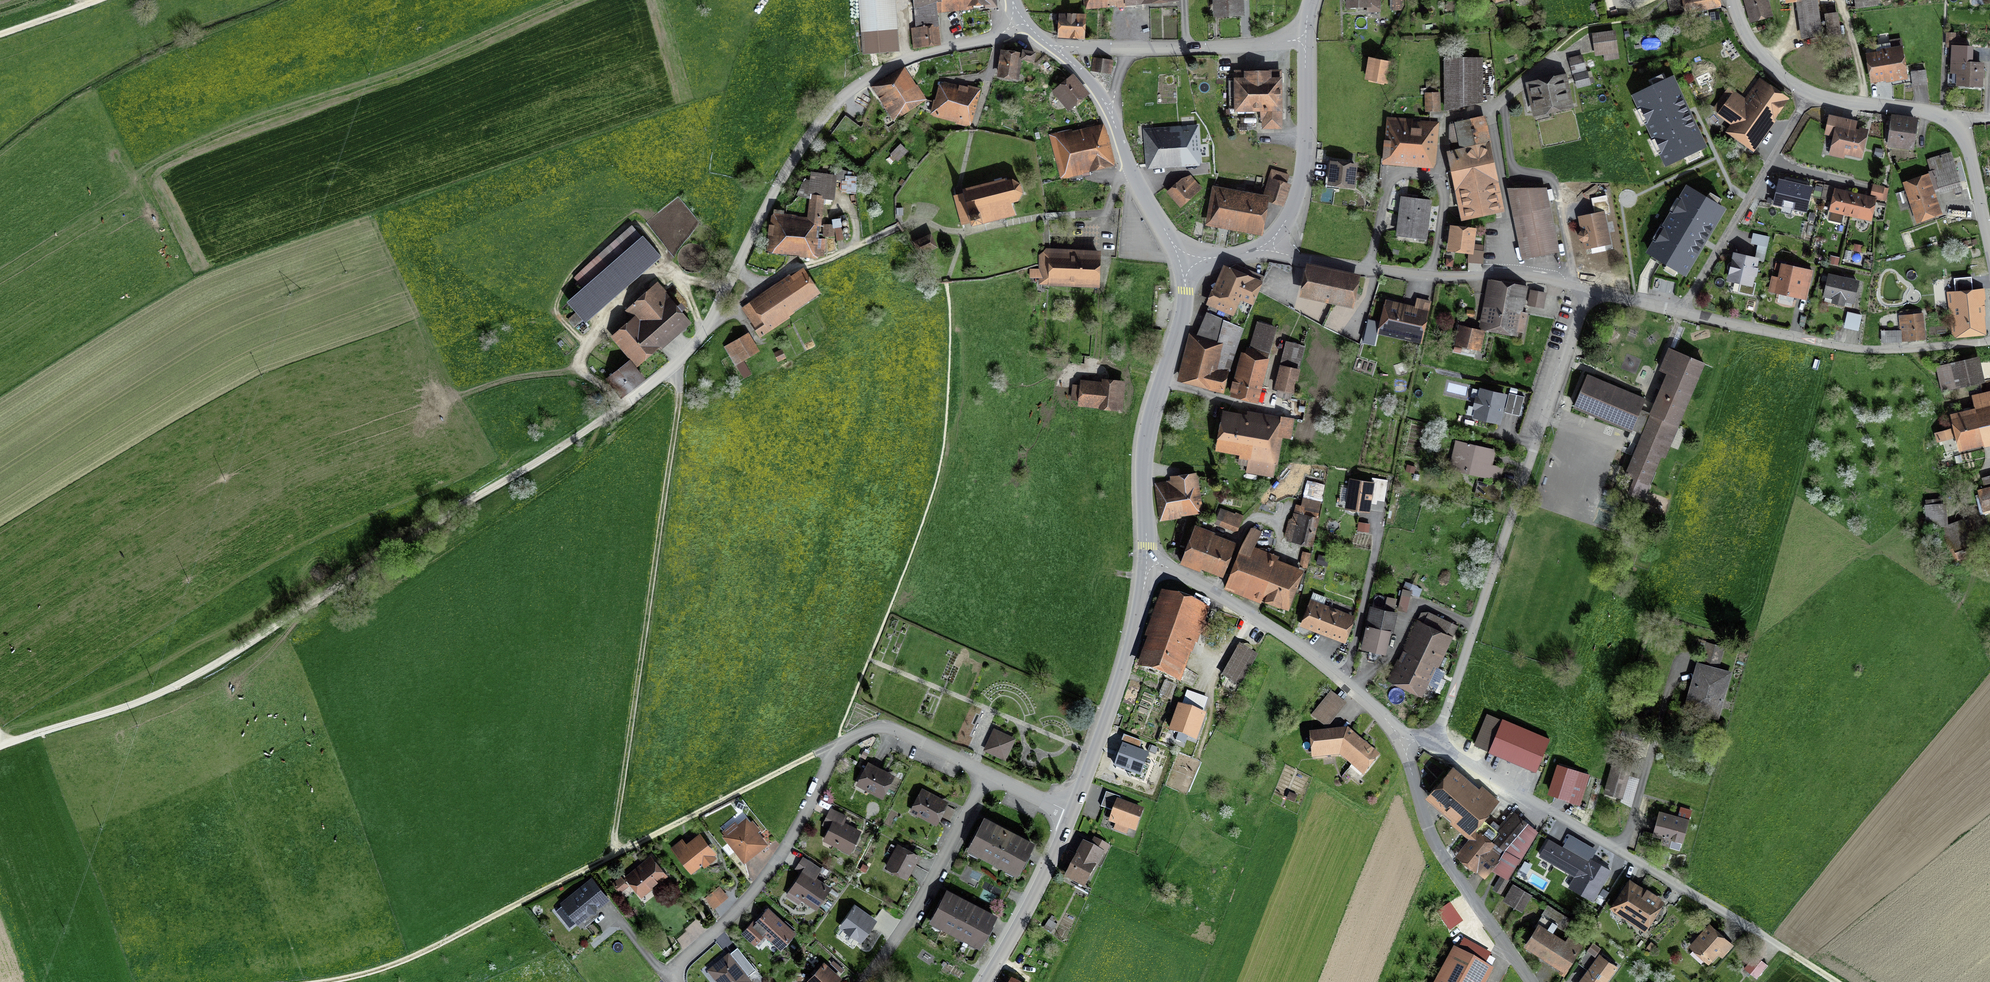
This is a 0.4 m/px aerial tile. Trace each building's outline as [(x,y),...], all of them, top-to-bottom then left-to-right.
[(865,56),(900,54),(897,0),(861,0),(865,56)] [(919,27),(935,26),(939,26),(937,5),(995,1),(995,0),(917,0),(919,27)] [(1219,21),(1249,20),(1248,0),(1219,0),(1219,21)] [(1348,11),(1380,10),(1380,0),(1348,0),(1348,11)] [(1404,0),(1391,0),(1391,12),(1404,12),(1404,0)] [(1667,1),(1671,15),(1685,12),(1682,0),(1671,0),(1667,1)] [(1689,15),(1724,10),(1722,0),(1686,0),(1689,15)] [(1752,25),(1774,19),(1769,0),(1746,0),(1752,25)] [(1788,2),(1801,1),(1803,37),(1820,36),(1816,0),(1787,0),(1788,2)] [(1854,12),(1881,9),(1880,0),(1853,0),(1854,12)] [(1841,39),(1838,14),(1827,16),(1830,40),(1841,39)] [(1086,18),(1059,17),(1058,35),(1083,38),(1086,18)] [(936,44),(935,26),(919,27),(913,28),(914,46),(936,44)] [(1623,59),(1619,32),(1594,35),(1598,62),(1623,59)] [(1963,46),(1963,39),(1954,38),(1954,33),(1947,33),(1947,46),(1951,46),(1963,46)] [(1903,42),(1867,48),(1872,78),(1908,72),(1903,42)] [(1963,46),(1951,46),(1951,74),(1959,75),(1959,85),(1981,86),(1981,76),(1981,64),(1970,63),(1971,46),(1963,46)] [(1036,52),(1023,50),(1021,58),(1035,61),(1036,52)] [(1021,57),(1004,54),(1000,74),(1017,77),(1021,57)] [(1588,71),(1584,54),(1569,58),(1573,75),(1588,71)] [(1110,73),(1112,59),(1095,57),(1093,70),(1110,73)] [(1391,61),(1374,58),(1371,75),(1387,78),(1391,61)] [(1485,61),(1447,62),(1448,110),(1485,103),(1485,61)] [(912,86),(901,69),(883,80),(885,82),(876,88),(887,104),(885,105),(894,120),(926,99),(916,84),(912,86)] [(1576,88),(1591,85),(1588,71),(1573,75),(1576,88)] [(1086,94),(1072,75),(1053,89),(1067,107),(1086,94)] [(1578,112),(1571,76),(1529,85),(1537,121),(1578,112)] [(1280,126),(1280,79),(1229,79),(1229,108),(1265,109),(1265,126),(1280,126)] [(1704,146),(1672,79),(1634,97),(1667,163),(1704,146)] [(1795,102),(1763,80),(1748,102),(1730,89),(1714,113),(1736,127),(1730,136),(1758,156),(1795,102)] [(979,96),(944,86),(936,114),(951,118),(952,114),(973,119),(979,96)] [(1437,89),(1429,89),(1428,109),(1436,109),(1437,89)] [(1857,122),(1830,115),(1826,133),(1836,135),(1833,148),(1860,154),(1865,133),(1855,131),(1857,122)] [(1912,147),(1915,120),(1894,117),(1890,144),(1912,147)] [(1463,219),(1502,211),(1482,119),(1457,125),(1450,127),(1450,155),(1463,219)] [(1388,157),(1435,159),(1437,126),(1390,123),(1388,157)] [(1198,145),(1197,124),(1180,125),(1180,131),(1150,132),(1152,162),(1190,161),(1199,160),(1198,145)] [(1110,162),(1102,129),(1054,141),(1063,174),(1110,162)] [(1191,171),(1213,170),(1211,144),(1198,145),(1199,160),(1190,161),(1191,171)] [(1950,154),(1931,159),(1934,170),(1930,171),(1935,189),(1952,184),(1954,190),(1960,188),(1950,154)] [(1354,164),(1333,162),(1331,183),(1351,185),(1354,164)] [(811,172),(809,191),(831,194),(834,175),(811,172)] [(1271,179),(1285,183),(1287,176),(1273,172),(1271,179)] [(1181,206),(1201,187),(1191,176),(1171,194),(1181,206)] [(994,182),(962,190),(972,225),(982,223),(982,224),(1015,214),(1012,206),(1014,205),(1014,202),(1018,201),(1022,193),(1020,184),(1013,179),(1007,181),(1006,177),(1004,178),(1004,180),(1002,180),(1001,178),(994,180),(994,182)] [(1906,185),(1918,218),(1939,211),(1928,178),(1906,185)] [(1285,183),(1271,179),(1266,195),(1281,199),(1285,183)] [(1813,190),(1782,183),(1776,205),(1808,212),(1813,190)] [(1872,185),(1868,199),(1873,200),(1880,202),(1884,188),(1872,185)] [(1722,210),(1687,189),(1649,253),(1684,274),(1722,210)] [(1210,221),(1259,229),(1265,194),(1237,190),(1236,194),(1215,191),(1210,221)] [(1559,253),(1547,190),(1508,192),(1521,260),(1559,253)] [(1843,213),(1850,215),(1855,196),(1836,191),(1829,219),(1841,222),(1843,213)] [(823,196),(811,194),(808,218),(773,214),(770,245),(800,249),(799,256),(818,258),(819,256),(824,256),(826,238),(818,237),(823,196)] [(1613,215),(1608,194),(1591,198),(1595,212),(1578,216),(1581,230),(1580,230),(1579,232),(1578,234),(1578,236),(1579,239),(1580,241),(1582,242),(1584,243),(1586,252),(1613,246),(1606,216),(1613,215)] [(1868,199),(1855,196),(1850,215),(1868,220),(1873,200),(1868,199)] [(1432,202),(1402,198),(1397,236),(1427,240),(1432,202)] [(823,236),(835,235),(834,227),(832,227),(832,223),(822,223),(823,236)] [(1485,247),(1479,247),(1481,231),(1454,227),(1451,254),(1469,256),(1470,265),(1485,265),(1485,247)] [(578,313),(584,320),(659,257),(636,230),(579,278),(587,288),(569,303),(578,313)] [(1754,258),(1735,254),(1730,279),(1742,281),(1740,290),(1752,293),(1754,283),(1752,283),(1757,259),(1763,261),(1769,236),(1753,233),(1751,242),(1758,243),(1754,258)] [(929,236),(915,242),(920,252),(934,246),(929,236)] [(1099,254),(1043,251),(1042,282),(1097,285),(1099,254)] [(1810,280),(1812,270),(1780,264),(1777,277),(1771,276),(1768,292),(1776,293),(1806,300),(1810,280)] [(1355,279),(1310,268),(1305,292),(1350,302),(1355,279)] [(1247,279),(1228,270),(1209,314),(1211,315),(1243,328),(1263,282),(1248,276),(1247,279)] [(759,297),(743,308),(762,336),(788,318),(784,312),(816,291),(804,273),(762,301),(759,297)] [(1853,305),(1858,281),(1828,274),(1822,298),(1853,305)] [(1524,311),(1529,283),(1502,278),(1488,278),(1478,328),(1517,336),(1518,331),(1524,332),(1528,312),(1524,311)] [(1957,333),(1981,331),(1978,289),(1973,290),(1972,280),(1954,281),(1957,333)] [(635,359),(687,316),(658,282),(635,302),(644,313),(616,337),(635,359)] [(1547,292),(1529,288),(1525,304),(1544,308),(1547,292)] [(1384,327),(1422,336),(1429,303),(1417,300),(1414,314),(1388,308),(1384,327)] [(1859,331),(1862,316),(1847,312),(1843,327),(1859,331)] [(584,320),(578,313),(567,322),(573,329),(584,320)] [(1200,341),(1194,340),(1184,379),(1206,383),(1206,388),(1225,393),(1243,328),(1211,315),(1200,341)] [(1927,342),(1924,316),(1900,319),(1903,344),(1927,342)] [(1231,395),(1255,401),(1274,326),(1253,321),(1245,352),(1242,351),(1231,395)] [(1378,327),(1368,324),(1366,332),(1376,334),(1378,327)] [(1488,333),(1459,326),(1454,346),(1483,353),(1488,333)] [(727,347),(736,364),(756,352),(747,335),(727,347)] [(1306,346),(1288,342),(1276,389),(1294,393),(1306,346)] [(1704,363),(1670,349),(1661,370),(1669,373),(1650,416),(1644,431),(1626,474),(1636,478),(1630,492),(1642,498),(1660,455),(1664,457),(1704,363)] [(1988,383),(1982,358),(1936,368),(1942,394),(1988,383)] [(643,376),(630,360),(609,378),(622,393),(643,376)] [(1586,375),(1574,405),(1633,430),(1634,426),(1644,431),(1650,416),(1640,411),(1645,399),(1586,375)] [(1123,382),(1102,380),(1101,388),(1074,385),(1073,399),(1100,402),(1099,405),(1120,407),(1123,382)] [(1505,395),(1481,389),(1475,416),(1499,421),(1505,395)] [(1955,417),(1961,444),(1989,437),(1989,393),(1972,397),(1976,412),(1955,417)] [(1523,397),(1510,394),(1505,412),(1518,416),(1523,397)] [(1250,471),(1275,475),(1281,436),(1289,437),(1292,418),(1283,417),(1282,425),(1224,416),(1219,445),(1240,448),(1239,457),(1252,459),(1250,471)] [(1938,441),(1954,436),(1952,428),(1936,432),(1938,441)] [(1493,465),(1496,452),(1459,441),(1450,469),(1501,484),(1506,469),(1493,465)] [(1158,484),(1160,512),(1200,509),(1197,477),(1176,478),(1177,488),(1169,489),(1169,483),(1158,484)] [(1372,483),(1351,479),(1346,507),(1367,511),(1372,483)] [(1985,488),(1978,490),(1984,509),(1989,508),(1989,487),(1985,488)] [(1319,504),(1304,501),(1301,515),(1296,514),(1293,525),(1288,524),(1285,536),(1310,541),(1319,504)] [(1941,502),(1926,502),(1926,527),(1941,527),(1941,502)] [(1238,533),(1244,517),(1219,508),(1213,524),(1238,533)] [(1977,557),(1965,523),(1943,529),(1953,563),(1977,557)] [(1222,572),(1231,548),(1206,538),(1209,532),(1195,527),(1183,556),(1222,572)] [(1252,527),(1240,548),(1225,587),(1235,591),(1237,585),(1286,603),(1297,575),(1263,561),(1266,554),(1253,547),(1261,533),(1252,527)] [(1329,556),(1319,554),(1316,563),(1327,566),(1329,556)] [(1413,593),(1403,591),(1398,611),(1408,614),(1413,593)] [(1200,604),(1171,594),(1144,666),(1173,676),(1200,604)] [(1397,600),(1386,598),(1384,608),(1395,610),(1397,600)] [(1357,615),(1309,599),(1299,629),(1347,645),(1357,615)] [(1390,656),(1395,634),(1400,614),(1371,608),(1367,628),(1362,650),(1390,656)] [(1459,627),(1425,610),(1418,621),(1454,639),(1459,627)] [(1388,681),(1424,699),(1454,639),(1418,621),(1388,681)] [(1257,655),(1240,646),(1222,677),(1239,686),(1257,655)] [(1733,671),(1698,661),(1687,698),(1722,708),(1733,671)] [(1331,690),(1312,714),(1327,726),(1346,702),(1331,690)] [(1193,739),(1205,708),(1183,700),(1171,731),(1193,739)] [(1539,773),(1552,741),(1489,714),(1475,746),(1539,773)] [(1312,735),(1314,756),(1340,754),(1364,773),(1377,754),(1354,736),(1350,740),(1338,732),(1312,735)] [(1016,739),(1001,733),(992,754),(1007,761),(1016,739)] [(1114,766),(1140,776),(1148,755),(1122,746),(1114,766)] [(1606,794),(1624,799),(1635,764),(1617,758),(1606,794)] [(891,778),(868,765),(859,783),(881,795),(891,778)] [(1582,807),(1592,776),(1561,765),(1550,796),(1582,807)] [(1455,766),(1429,797),(1471,829),(1496,800),(1455,766)] [(955,810),(922,792),(914,810),(947,826),(955,810)] [(1120,797),(1107,792),(1101,807),(1114,812),(1111,820),(1132,829),(1139,811),(1118,802),(1120,797)] [(851,817),(833,807),(823,827),(827,829),(821,840),(849,853),(862,829),(847,824),(851,817)] [(1693,822),(1663,811),(1653,837),(1673,844),(1671,849),(1681,853),(1693,822)] [(765,842),(757,834),(762,830),(752,817),(749,820),(746,817),(724,836),(744,860),(765,842)] [(1506,873),(1532,830),(1515,818),(1500,835),(1483,822),(1475,833),(1502,855),(1492,866),(1506,873)] [(1016,872),(1029,845),(983,824),(971,852),(1016,872)] [(1502,855),(1475,833),(1470,839),(1473,842),(1460,858),(1475,871),(1478,868),(1485,874),(1492,866),(1502,855)] [(693,876),(721,855),(704,834),(690,845),(686,840),(673,850),(693,876)] [(1085,885),(1107,846),(1095,839),(1091,845),(1086,843),(1068,876),(1085,885)] [(1590,863),(1549,840),(1540,855),(1575,875),(1569,886),(1593,900),(1610,870),(1592,860),(1590,863)] [(917,856),(898,846),(886,867),(905,878),(917,856)] [(626,882),(629,880),(644,900),(672,879),(655,856),(627,876),(627,878),(624,880),(623,878),(614,884),(620,892),(629,885),(626,882)] [(804,859),(800,866),(812,874),(816,866),(804,859)] [(815,906),(827,888),(802,872),(788,896),(798,902),(801,897),(815,906)] [(1503,876),(1495,889),(1500,892),(1508,879),(1503,876)] [(1669,905),(1631,879),(1610,910),(1647,936),(1669,905)] [(611,908),(590,881),(562,904),(583,930),(611,908)] [(729,896),(718,885),(702,899),(713,911),(729,896)] [(1514,910),(1526,893),(1515,887),(1505,904),(1514,910)] [(980,945),(995,917),(947,893),(932,922),(980,945)] [(860,939),(881,910),(862,897),(841,926),(860,939)] [(1449,905),(1437,912),(1449,930),(1460,922),(1449,905)] [(780,947),(793,932),(765,907),(741,934),(758,949),(768,937),(780,947)] [(1736,945),(1712,924),(1689,949),(1709,967),(1719,956),(1723,959),(1736,945)] [(1569,977),(1588,949),(1571,937),(1568,943),(1543,926),(1527,948),(1569,977)] [(1457,948),(1439,981),(1491,981),(1497,970),(1457,948)] [(1602,954),(1581,981),(1609,981),(1620,967),(1602,954)] [(730,956),(712,971),(721,981),(751,981),(730,956)] [(839,980),(822,965),(807,981),(808,981),(837,981),(839,980)]
